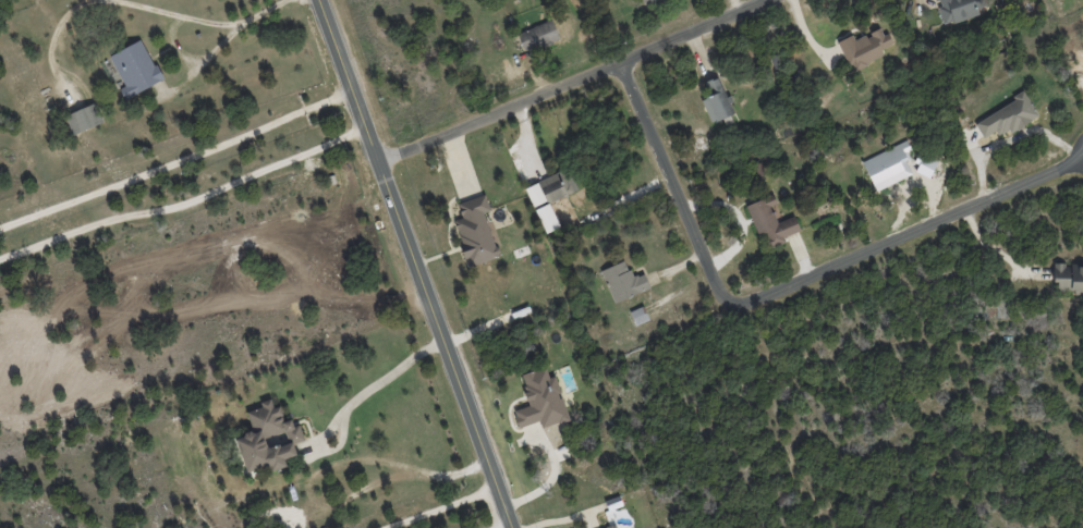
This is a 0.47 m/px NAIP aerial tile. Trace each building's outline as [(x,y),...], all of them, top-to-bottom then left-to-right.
[(950,30),(991,12),(986,0),(942,0),(935,3),(950,30)] [(522,27),(530,48),(562,37),(555,17),(522,27)] [(837,41),(849,72),(896,51),(883,24),(837,41)] [(109,55),(124,87),(119,89),(124,99),(162,82),(143,40),(109,55)] [(702,100),(720,91),(746,137),(722,147),(702,100)] [(976,121),(987,139),(1044,116),(1026,97),(976,121)] [(104,124),(97,103),(65,113),(71,134),(104,124)] [(862,161),(878,189),(909,175),(896,150),(862,161)] [(917,157),(917,181),(940,183),(941,157),(917,157)] [(534,209),(571,192),(562,171),(524,188),(534,209)] [(551,191),(582,179),(588,197),(559,208),(551,191)] [(524,186),(548,234),(565,229),(542,180),(524,186)] [(488,194),(457,204),(463,221),(450,224),(457,247),(461,247),(470,271),(506,259),(484,211),(494,208),(488,194)] [(749,205),(765,253),(787,243),(772,197),(749,205)] [(1054,285),(1082,285),(1082,256),(1051,257),(1054,285)] [(601,271),(614,299),(641,291),(626,260),(601,271)] [(629,314),(635,324),(648,318),(644,307),(629,314)] [(522,374),(530,398),(516,408),(522,425),(540,421),(555,445),(582,435),(549,363),(522,374)] [(246,473),(270,466),(272,471),(287,467),(284,459),(297,456),(293,444),(302,441),(296,418),(284,421),(280,406),(273,408),(271,399),(260,402),(262,408),(246,412),(252,433),(236,437),(246,473)]
